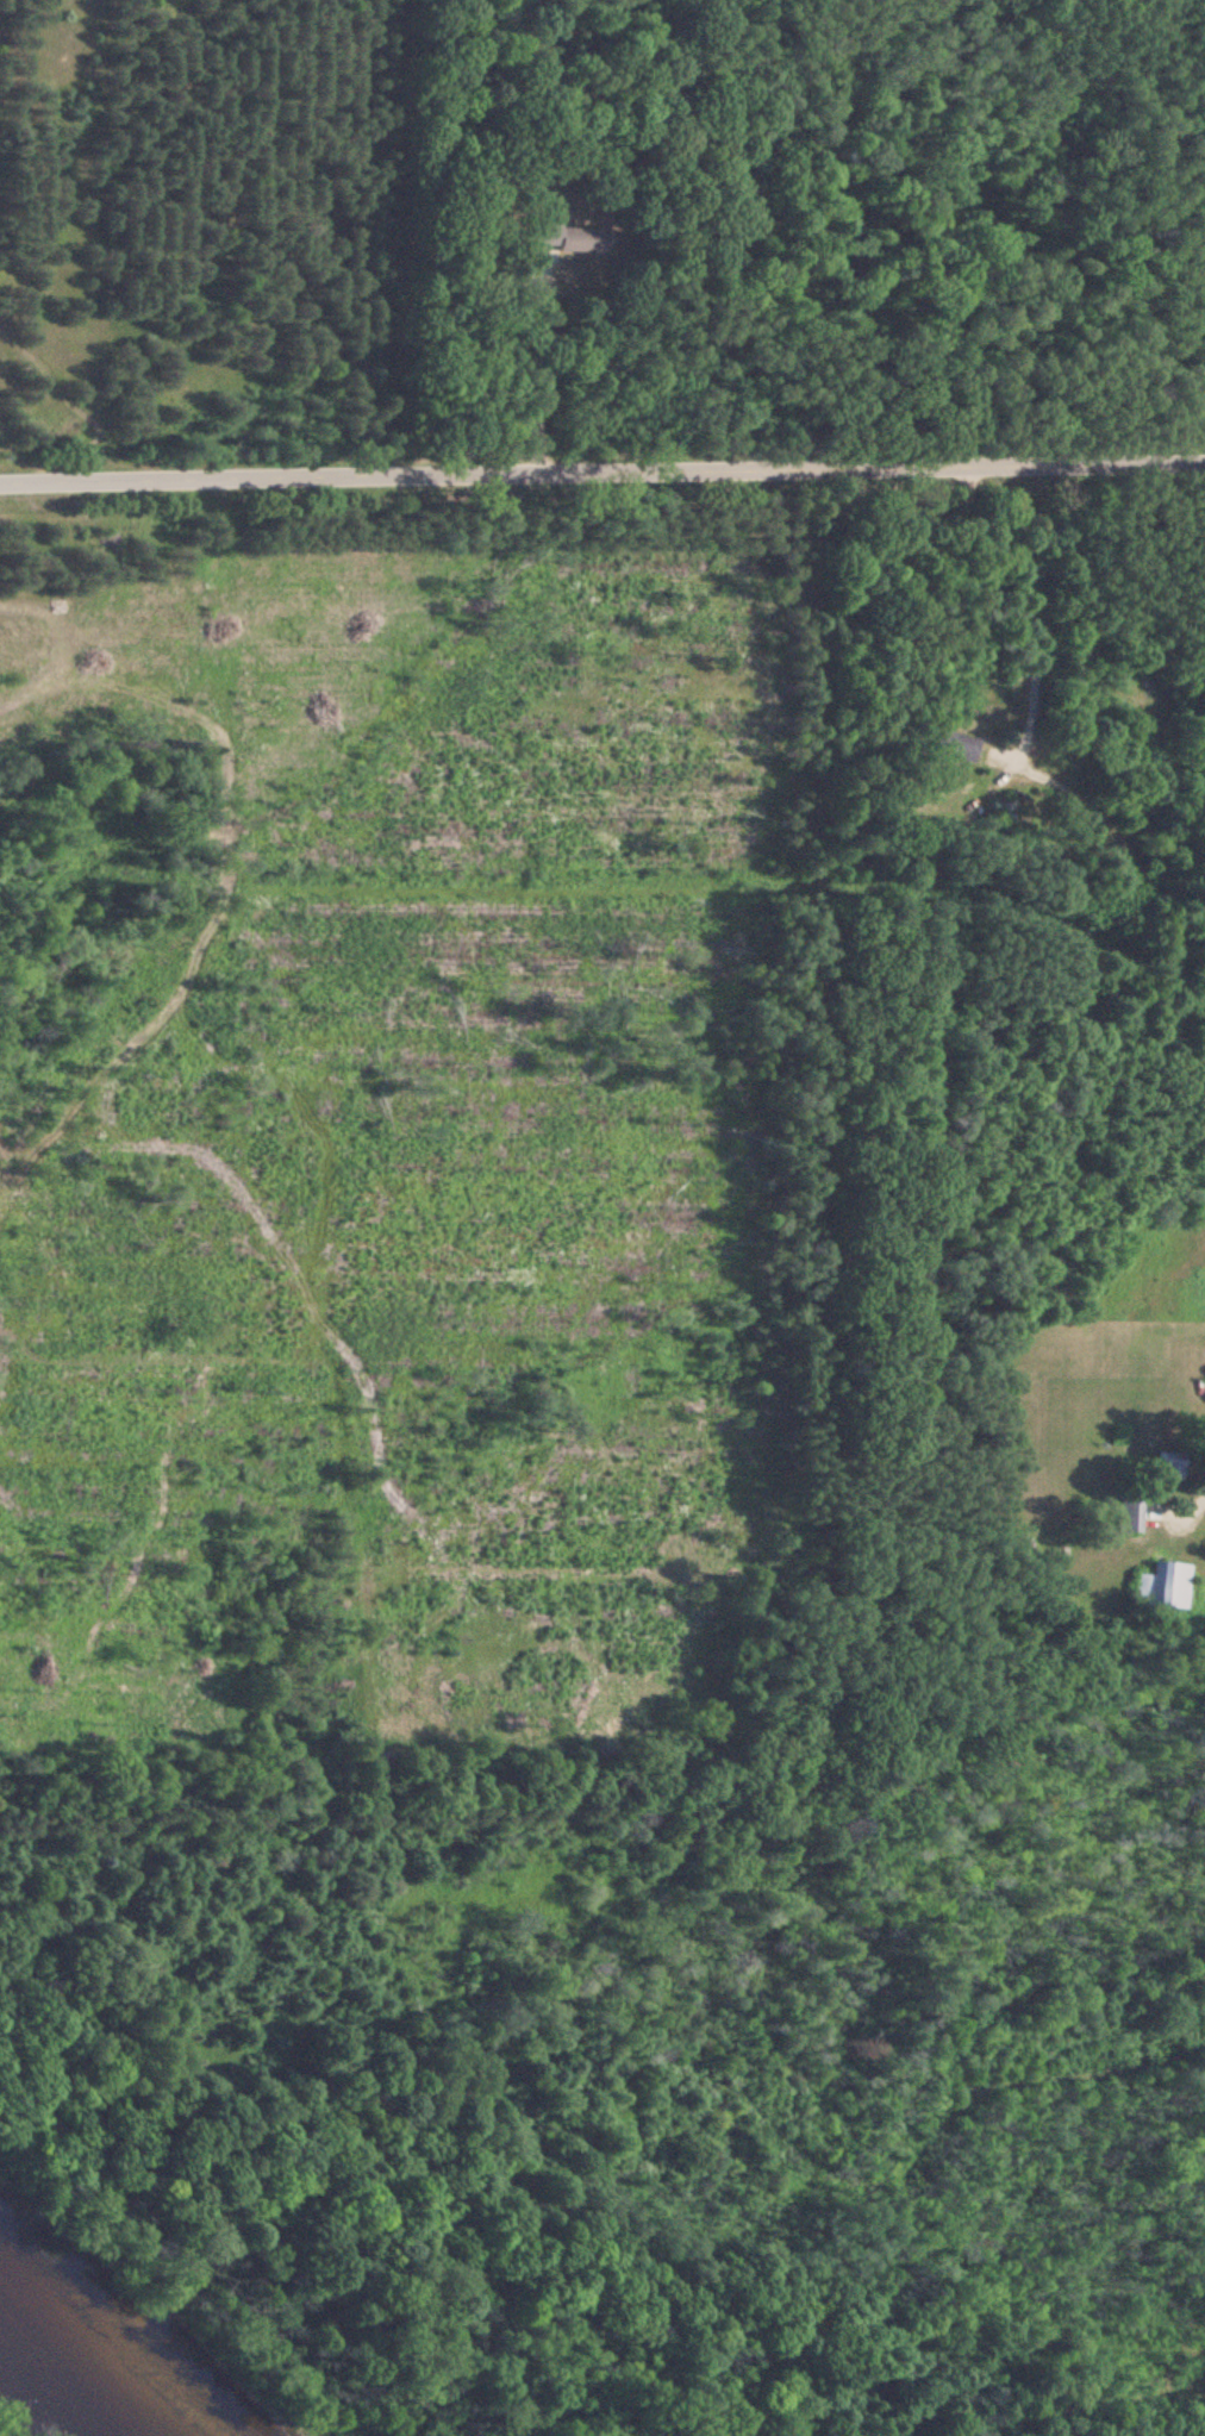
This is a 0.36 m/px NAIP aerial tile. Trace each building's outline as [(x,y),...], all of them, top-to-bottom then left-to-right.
[(1135,1534),(1135,1502),(1114,1502),(1114,1534),(1135,1534)] [(1175,1609),(1178,1565),(1142,1562),(1142,1575),(1133,1574),(1131,1606),(1175,1609)]
